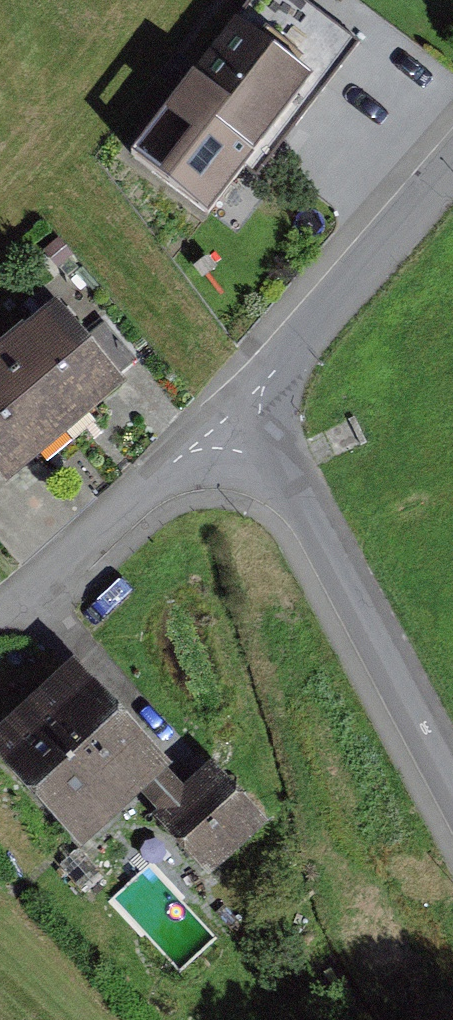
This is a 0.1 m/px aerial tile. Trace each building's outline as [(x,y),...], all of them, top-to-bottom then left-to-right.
[(132,144),(217,209),(359,26),(325,0),(244,0),(132,144)] [(75,289),(15,340),(79,415),(139,363),(75,289)] [(0,353),(0,445),(19,466),(79,415),(15,340),(0,353)] [(81,852),(170,768),(76,668),(0,740),(0,767),(81,852)] [(191,818),(219,849),(268,805),(241,774),(191,818)]
